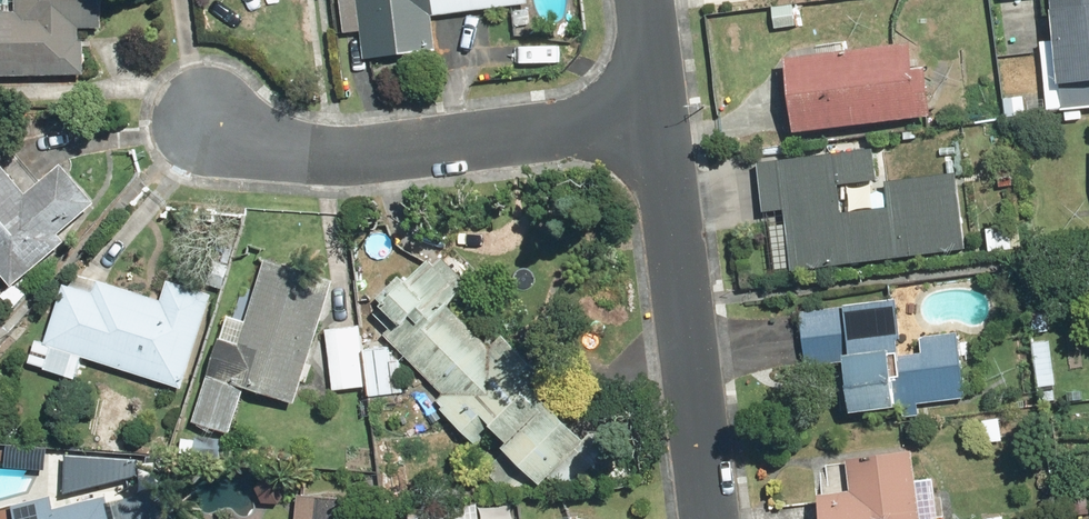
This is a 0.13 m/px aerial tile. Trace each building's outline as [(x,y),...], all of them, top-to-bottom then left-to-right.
[(82,77),(82,44),(76,43),(76,28),(103,28),(103,0),(15,0),(15,11),(0,11),(0,76),(82,77)] [(524,0),(339,0),(342,36),(361,34),(363,58),(435,52),(432,14),(524,6),(524,0)] [(1048,44),(1033,44),(1040,102),(1056,100),(1058,108),(1088,106),(1088,0),(1049,0),(1048,44)] [(925,67),(907,70),(904,42),(783,58),(792,132),(907,117),(932,114),(925,67)] [(1027,117),(1027,90),(999,91),(999,117),(1027,117)] [(7,286),(76,229),(5,142),(0,146),(0,278),(7,286)] [(869,151),(754,163),(761,215),(785,211),(787,222),(782,223),(789,274),(965,248),(954,170),(881,181),(885,210),(838,217),(834,187),(873,181),(869,151)] [(393,324),(383,333),(440,393),(433,400),(477,445),(491,432),(501,443),(499,446),(537,486),(582,443),(523,382),(534,372),(497,333),(482,347),(442,305),(463,285),(433,253),(402,283),(393,274),(368,298),(393,324)] [(243,322),(225,316),(191,422),(226,433),(239,390),(292,407),(333,278),(264,256),(243,322)] [(84,359),(178,389),(211,294),(166,279),(159,299),(94,276),(89,292),(62,283),(40,345),(49,348),(42,370),(76,382),(84,359)] [(841,305),(842,311),(796,314),(802,379),(837,376),(839,413),(962,401),(960,333),(919,334),(920,353),(897,355),(895,302),(841,305)] [(360,328),(327,331),(331,390),(364,387),(361,347),(360,328)] [(387,362),(386,345),(361,347),(364,387),(365,398),(399,395),(396,361),(387,362)] [(1005,416),(974,416),(973,449),(1004,450),(1005,416)] [(915,478),(912,453),(845,457),(847,491),(816,494),(818,518),(937,518),(933,477),(915,478)] [(116,498),(120,518),(175,518),(168,486),(116,498)] [(105,495),(52,508),(50,496),(8,506),(11,518),(111,518),(105,495)] [(361,500),(292,497),(291,518),(361,518),(361,500)] [(480,507),(409,505),(409,518),(480,518),(480,507)] [(538,505),(518,511),(520,518),(543,518),(538,505)]
